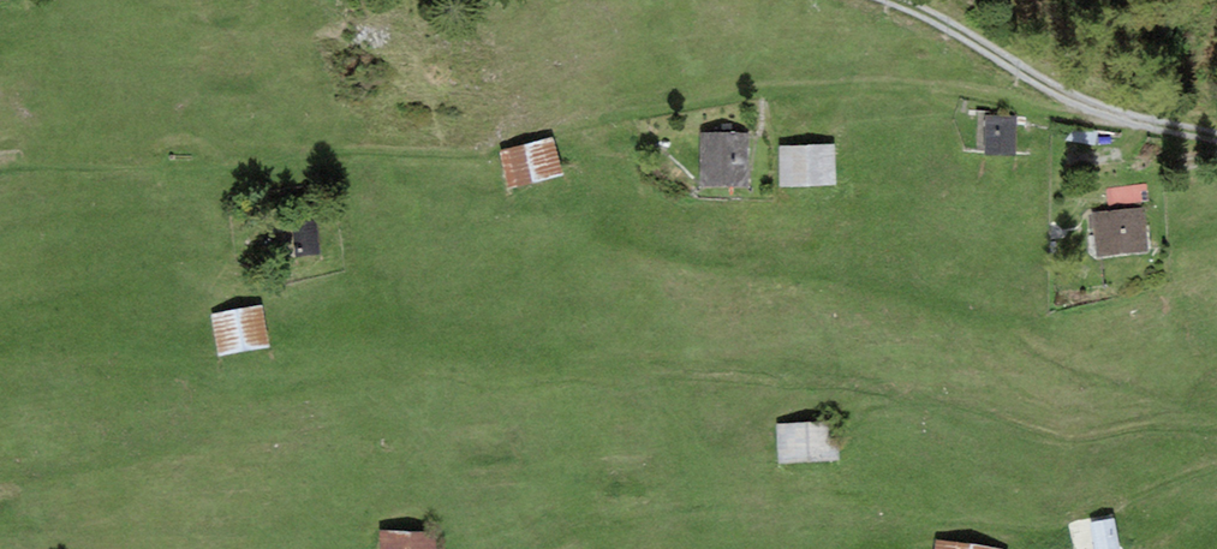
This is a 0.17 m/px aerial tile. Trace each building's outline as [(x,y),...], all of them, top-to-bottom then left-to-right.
[(1016,115),(986,115),(985,154),(1015,155),(1016,115)] [(751,132),(700,133),(701,189),(752,188),(751,132)] [(554,138),(499,152),(509,189),(563,175),(554,138)] [(836,144),(780,146),(781,186),(838,184),(836,144)] [(1143,207),(1092,213),(1096,256),(1148,251),(1143,207)] [(316,220),(290,225),(295,259),(322,254),(316,220)] [(262,306),(211,315),(218,356),(269,348),(262,306)] [(838,421),(777,424),(779,463),(840,460),(838,421)] [(1090,523),(1095,548),(1120,548),(1114,518),(1090,523)] [(380,532),(381,548),(438,548),(438,530),(380,532)]
